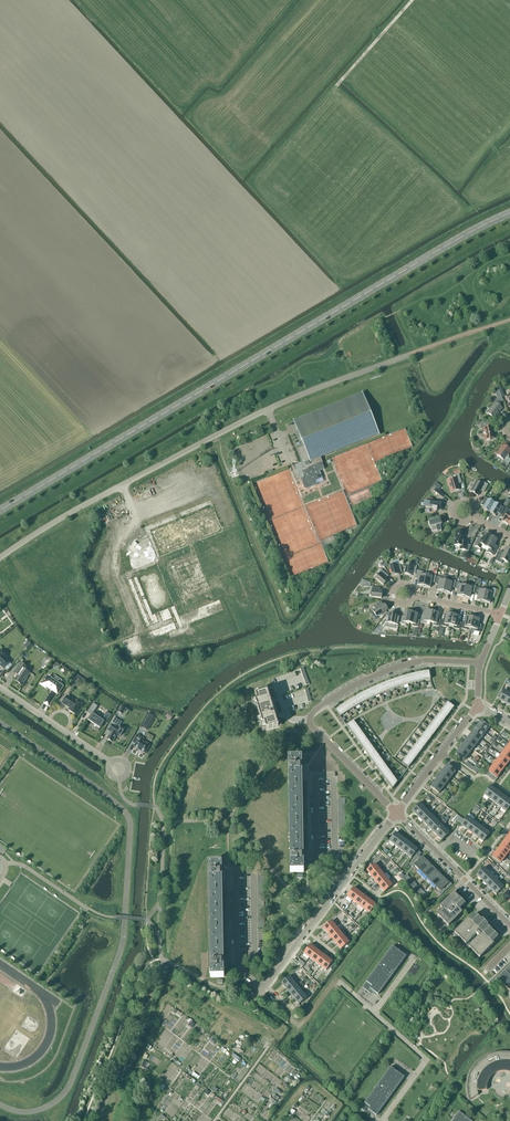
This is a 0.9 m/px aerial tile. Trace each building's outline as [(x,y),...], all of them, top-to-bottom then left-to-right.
[(499,404),(503,402),(499,391),(495,392),(497,400),(495,403),(487,413),(494,419),(502,409),(498,405),(499,404)] [(362,393),(293,422),(303,447),(297,449),(303,465),(296,467),(295,465),(295,466),(300,480),(302,479),(306,488),(315,485),(314,482),(322,479),(319,471),(324,469),(322,463),(323,463),(321,458),(379,434),(362,393)] [(489,429),(489,427),(489,424),(476,421),(482,422),(481,426),(480,429),(482,430),(482,434),(485,433),(485,435),(484,436),(485,438),(485,439),(486,440),(487,440),(488,440),(490,440),(490,439),(493,438),(493,434),(494,434),(493,434),(492,432),(493,432),(493,431),(492,431),(491,428),(489,429)] [(509,462),(509,459),(508,458),(509,457),(509,456),(508,455),(509,452),(509,450),(503,445),(496,455),(503,461),(502,462),(507,466),(509,462)] [(451,492),(459,490),(457,483),(461,482),(459,475),(455,476),(456,479),(448,482),(451,492)] [(480,484),(476,481),(470,492),(478,496),(481,489),(485,491),(488,485),(482,482),(480,484)] [(432,503),(433,499),(427,498),(426,502),(425,508),(432,509),(432,512),(436,513),(436,509),(440,510),(441,504),(432,503)] [(488,515),(494,503),(488,499),(485,498),(481,505),(483,507),(482,509),(487,511),(486,514),(488,515),(487,515),(488,515)] [(127,570),(150,638),(182,627),(157,555),(223,532),(212,501),(144,524),(148,535),(132,540),(133,543),(128,545),(129,550),(133,561),(120,565),(123,572),(127,570)] [(488,515),(490,516),(491,514),(495,516),(497,513),(500,515),(504,509),(501,507),(494,503),(488,515)] [(509,523),(509,513),(508,512),(509,510),(506,508),(501,515),(505,517),(502,521),(508,525),(509,523)] [(441,531),(440,526),(442,525),(441,523),(440,519),(428,522),(430,528),(431,528),(432,532),(437,531),(437,532),(441,531)] [(467,551),(468,542),(463,541),(464,533),(456,532),(454,546),(460,546),(460,550),(467,551)] [(486,547),(491,537),(485,534),(482,539),(479,538),(475,546),(480,549),(482,546),(486,547)] [(491,537),(486,547),(489,549),(487,553),(493,556),(497,547),(494,545),(497,540),(491,537)] [(506,548),(502,556),(499,554),(495,561),(501,564),(503,560),(508,563),(509,558),(509,550),(506,548)] [(395,565),(394,563),(391,564),(391,566),(389,566),(389,567),(390,566),(392,576),(399,575),(398,573),(402,572),(400,564),(395,565)] [(415,574),(417,566),(406,564),(407,565),(406,568),(404,567),(404,571),(405,571),(405,574),(404,574),(411,576),(412,574),(415,574)] [(388,580),(386,579),(388,576),(381,570),(378,573),(380,574),(375,579),(376,579),(383,585),(383,586),(388,580)] [(424,587),(426,576),(422,575),(423,572),(417,571),(415,579),(419,579),(417,585),(424,587)] [(426,576),(424,587),(430,588),(431,582),(434,583),(436,576),(429,575),(429,577),(426,576)] [(443,592),(446,581),(442,581),(443,578),(436,577),(435,584),(438,585),(437,590),(443,592)] [(446,581),(443,592),(450,593),(451,587),(454,588),(456,581),(452,580),(451,582),(446,581)] [(463,597),(465,586),(460,585),(460,583),(456,582),(455,589),(458,590),(457,595),(457,596),(463,597)] [(465,586),(463,597),(470,598),(471,592),(474,593),(476,586),(472,585),(471,588),(465,586)] [(381,599),(382,592),(380,591),(380,588),(372,587),(372,592),(370,592),(370,596),(371,596),(371,598),(381,598),(381,599)] [(483,602),(485,591),(482,591),(482,589),(476,587),(475,594),(478,595),(477,600),(477,601),(483,602)] [(485,591),(483,602),(490,603),(489,603),(491,597),(494,598),(494,597),(497,597),(499,590),(492,589),(492,590),(489,590),(489,592),(485,591)] [(382,605),(380,602),(373,607),(375,609),(372,611),(376,617),(379,616),(379,615),(387,610),(388,610),(384,604),(382,605)] [(409,623),(411,613),(405,611),(405,612),(404,618),(400,617),(399,624),(405,625),(406,623),(409,623)] [(430,623),(432,612),(426,611),(425,617),(421,616),(420,623),(426,624),(427,622),(430,623)] [(432,612),(430,623),(433,623),(433,626),(439,627),(441,620),(437,619),(438,614),(439,614),(439,613),(432,612)] [(398,625),(400,617),(396,616),(397,614),(389,613),(390,613),(388,623),(387,623),(398,625)] [(411,613),(409,623),(412,624),(412,626),(418,628),(420,621),(416,620),(417,614),(418,614),(411,613)] [(451,626),(453,615),(446,614),(445,620),(442,619),(440,626),(447,627),(447,625),(451,626)] [(453,615),(451,626),(454,626),(453,629),(460,630),(461,623),(458,622),(459,617),(459,616),(453,615)] [(471,629),(473,618),(466,617),(467,617),(465,623),(462,622),(461,629),(467,630),(467,628),(471,629)] [(473,618),(471,629),(474,629),(474,632),(480,633),(481,626),(478,625),(479,620),(480,619),(473,618)] [(10,662),(5,658),(7,657),(0,651),(0,664),(1,666),(4,669),(10,662)] [(22,686),(30,674),(25,670),(27,668),(20,663),(14,673),(17,676),(14,680),(22,686)] [(421,673),(423,681),(430,680),(429,671),(421,673)] [(415,683),(423,681),(421,673),(414,674),(415,683)] [(406,676),(408,685),(415,683),(414,674),(406,676)] [(45,682),(43,685),(52,691),(46,700),(50,703),(57,694),(57,695),(62,687),(59,685),(61,681),(54,676),(52,680),(48,677),(46,680),(45,680),(45,681),(45,682)] [(401,687),(408,685),(406,676),(398,679),(401,687)] [(394,689),(401,687),(398,679),(391,681),(394,689)] [(393,689),(394,689),(391,681),(384,684),(387,692),(393,689)] [(386,692),(387,692),(384,684),(376,687),(380,695),(386,692)] [(369,690),(373,698),(380,695),(376,687),(369,690)] [(373,698),(369,690),(362,694),(366,701),(373,698)] [(505,704),(509,694),(504,691),(499,700),(505,704)] [(272,706),(267,692),(256,696),(257,702),(255,702),(262,725),(261,725),(261,726),(264,725),(266,731),(278,727),(275,715),(276,715),(277,715),(273,705),(272,706)] [(360,705),(366,701),(362,694),(355,697),(360,705)] [(74,701),(67,696),(62,703),(69,708),(68,710),(76,716),(83,706),(75,700),(74,701)] [(349,701),(353,709),(360,705),(355,697),(349,701)] [(342,706),(347,713),(353,709),(349,701),(342,706)] [(105,722),(93,714),(98,706),(93,703),(87,712),(92,715),(88,720),(87,720),(100,728),(98,731),(105,722)] [(447,703),(443,709),(449,714),(454,708),(447,703)] [(335,710),(340,717),(347,713),(342,706),(335,710)] [(443,709),(438,715),(445,720),(449,714),(443,709)] [(169,712),(165,717),(170,721),(174,716),(169,712)] [(438,715),(433,721),(440,726),(445,720),(438,715)] [(110,734),(107,740),(112,743),(117,734),(120,736),(123,732),(124,731),(123,731),(124,730),(123,729),(122,728),(121,727),(120,727),(119,727),(120,725),(113,721),(108,731),(111,733),(111,734),(110,734)] [(353,721),(346,726),(351,732),(358,727),(353,721)] [(433,721),(429,727),(436,732),(440,726),(433,721)] [(476,727),(485,733),(489,728),(481,721),(476,727)] [(362,734),(358,727),(351,732),(355,738),(362,734)] [(429,727),(424,733),(431,738),(436,732),(429,727)] [(481,739),(485,733),(476,727),(472,732),(481,739)] [(477,744),(481,739),(472,732),(468,738),(477,744)] [(424,733),(420,739),(427,744),(431,738),(424,733)] [(367,740),(362,734),(355,738),(360,745),(367,740)] [(145,754),(150,745),(143,741),(144,739),(137,735),(133,742),(136,744),(134,747),(138,750),(141,751),(145,754)] [(472,750),(477,744),(468,738),(464,743),(472,750)] [(420,739),(415,745),(422,750),(427,744),(420,739)] [(371,746),(367,740),(360,745),(364,751),(371,746)] [(468,755),(472,750),(464,743),(460,749),(468,755)] [(415,745),(411,751),(418,756),(422,750),(415,745)] [(375,752),(371,746),(364,751),(368,757),(375,752)] [(464,761),(468,755),(460,749),(455,755),(464,761)] [(501,755),(509,762),(509,760),(509,754),(505,750),(501,755)] [(411,751),(406,757),(413,762),(418,756),(411,751)] [(375,752),(368,757),(373,763),(380,758),(375,752)] [(505,767),(509,762),(501,755),(500,756),(496,761),(505,767)] [(406,757),(402,763),(408,768),(413,762),(406,757)] [(384,764),(380,758),(373,763),(377,769),(384,764)] [(301,768),(301,761),(289,761),(291,874),(301,874),(301,866),(305,866),(304,857),(301,857),(301,777),(305,777),(305,768),(301,768)] [(501,773),(505,767),(496,761),(492,766),(501,773)] [(384,764),(377,769),(382,775),(389,770),(384,764)] [(443,771),(451,777),(456,772),(447,765),(443,771)] [(497,778),(501,773),(492,766),(488,772),(486,776),(494,783),(497,779),(497,778)] [(389,770),(382,775),(386,781),(393,776),(389,770)] [(447,783),(451,777),(443,771),(439,776),(447,783)] [(397,783),(393,776),(386,781),(392,790),(397,783)] [(443,788),(447,783),(439,776),(434,782),(443,788)] [(439,794),(443,788),(434,782),(430,787),(439,794)] [(484,795),(490,799),(496,791),(490,786),(484,795)] [(495,803),(502,795),(496,791),(490,799),(495,803)] [(501,808),(507,799),(502,795),(495,803),(501,808)] [(501,808),(506,812),(509,807),(509,801),(507,799),(501,808)] [(417,816),(425,809),(420,804),(412,811),(417,816)] [(422,821),(430,814),(425,809),(417,816),(422,821)] [(427,826),(434,818),(430,814),(422,821),(427,826)] [(466,830),(473,821),(467,817),(461,825),(466,830)] [(439,823),(434,818),(427,826),(432,831),(439,823)] [(437,836),(444,828),(442,826),(446,823),(443,820),(439,823),(432,831),(437,836)] [(472,834),(478,825),(473,821),(466,830),(472,834)] [(478,838),(484,829),(478,825),(472,834),(478,838)] [(444,828),(437,836),(442,841),(449,833),(444,828)] [(484,829),(478,838),(483,842),(490,834),(484,829)] [(395,845),(401,837),(396,833),(389,841),(395,845)] [(400,850),(407,841),(401,837),(395,845),(400,850)] [(509,851),(509,845),(505,840),(500,846),(509,852),(509,851)] [(406,854),(412,845),(407,841),(400,850),(406,854)] [(412,845),(406,854),(411,858),(418,850),(412,845)] [(505,858),(509,852),(500,846),(496,851),(505,858)] [(500,864),(505,858),(496,851),(492,857),(500,864)] [(419,870),(427,862),(422,857),(420,860),(416,856),(410,864),(413,867),(415,866),(419,870)] [(423,874),(431,866),(427,862),(419,870),(423,874)] [(371,876),(379,870),(375,864),(367,871),(371,876)] [(221,874),(221,865),(210,865),(211,979),(222,979),(221,970),(225,970),(225,963),(221,963),(221,881),(225,881),(225,874),(221,874)] [(427,878),(435,870),(431,866),(423,874),(427,878)] [(481,880),(489,873),(484,868),(476,875),(481,880)] [(375,882),(384,875),(379,870),(371,876),(375,882)] [(432,883),(439,875),(435,870),(427,878),(432,883)] [(380,887),(388,880),(386,878),(389,875),(387,872),(384,875),(375,882),(380,887)] [(486,885),(494,878),(489,873),(481,880),(486,885)] [(436,887),(444,879),(439,875),(432,883),(436,887)] [(491,890),(499,883),(496,880),(498,877),(496,876),(494,878),(486,885),(491,890)] [(444,879),(436,887),(440,891),(438,893),(441,896),(448,888),(446,886),(448,883),(444,879)] [(388,880),(380,887),(384,893),(393,886),(388,880)] [(499,883),(491,890),(496,895),(504,888),(499,883)] [(353,901),(359,892),(354,888),(347,896),(353,901)] [(358,905),(365,896),(359,892),(353,901),(358,905)] [(465,904),(453,893),(440,906),(442,909),(437,915),(449,927),(462,913),(459,910),(465,904)] [(364,909),(370,901),(365,896),(358,905),(364,909)] [(370,901),(364,909),(369,913),(376,905),(370,901)] [(468,918),(454,932),(466,944),(476,934),(478,937),(468,946),(480,958),(494,944),(492,943),(498,937),(487,926),(488,925),(482,919),(481,920),(475,914),(469,920),(468,918)] [(328,934),(336,927),(332,921),(323,928),(328,934)] [(333,940),(341,933),(336,927),(328,934),(333,940)] [(338,946),(346,939),(341,933),(333,940),(338,946)] [(346,939),(338,946),(341,950),(342,949),(343,951),(346,948),(345,947),(349,943),(346,939)] [(309,958),(316,949),(310,945),(304,953),(309,958)] [(406,956),(392,946),(362,988),(371,994),(373,991),(378,995),(406,956)] [(315,962),(321,953),(316,949),(309,958),(315,962)] [(320,966),(327,958),(321,953),(315,962),(320,966)] [(327,958),(320,966),(326,970),(333,962),(327,958)] [(506,969),(506,970),(505,971),(495,980),(502,986),(503,985),(509,992),(509,966),(506,969)] [(286,989),(294,982),(289,977),(281,983),(286,989)] [(290,994),(298,987),(294,982),(286,989),(290,994)] [(294,1000),(303,993),(298,987),(290,994),(294,1000)] [(303,993),(294,1000),(299,1005),(307,998),(303,993)] [(188,1025),(201,1034),(204,1030),(192,1020),(188,1025)] [(245,1043),(247,1040),(244,1037),(239,1044),(241,1046),(244,1042),(245,1043)] [(489,1080),(489,1079),(490,1078),(491,1076),(492,1075),(494,1074),(495,1073),(496,1073),(498,1072),(499,1072),(500,1072),(502,1071),(503,1071),(505,1071),(506,1071),(508,1072),(509,1072),(509,1052),(506,1051),(500,1051),(494,1053),(488,1055),(482,1058),(477,1062),(473,1067),(471,1072),(470,1073),(470,1075),(468,1079),(467,1085),(467,1092),(468,1098),(470,1101),(478,1095),(478,1092),(487,1090),(487,1088),(487,1086),(487,1085),(488,1082),(489,1080)] [(404,1078),(390,1067),(360,1109),(369,1115),(371,1112),(376,1116),(404,1078)] [(459,1111),(452,1120),(472,1120),(459,1111)]
